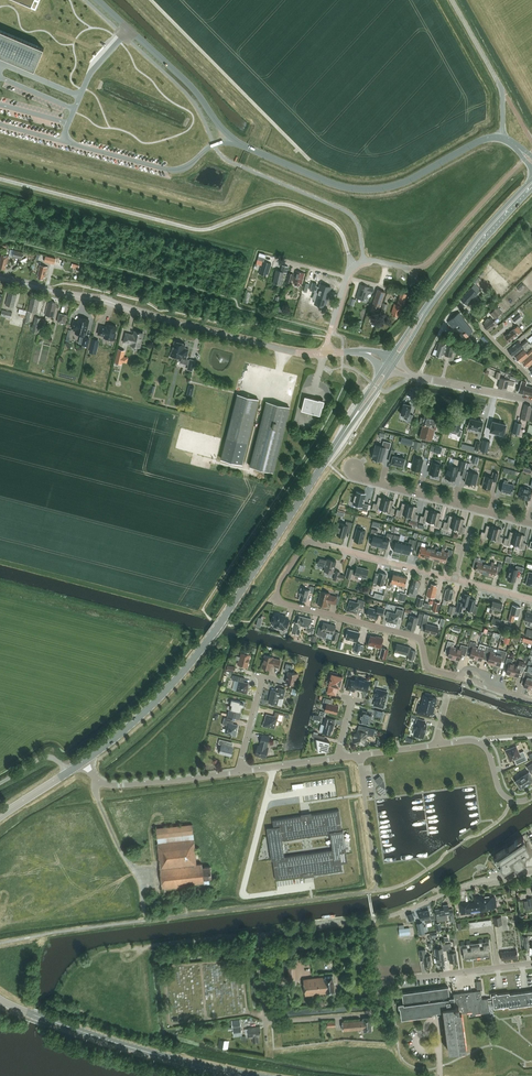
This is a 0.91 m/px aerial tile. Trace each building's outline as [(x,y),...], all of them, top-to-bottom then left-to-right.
[(8,58),(35,70),(44,48),(0,29),(0,55),(8,58)] [(24,253),(14,250),(13,257),(14,257),(22,259),(24,253)] [(266,258),(267,255),(260,253),(256,263),(260,265),(262,261),(263,261),(259,273),(266,275),(266,273),(268,274),(271,264),(264,261),(265,258),(266,258)] [(9,256),(2,254),(0,262),(0,268),(5,269),(6,265),(7,265),(8,260),(9,256)] [(44,266),(45,262),(43,261),(42,265),(40,265),(37,275),(39,276),(38,278),(43,279),(44,277),(45,277),(48,267),(44,266)] [(276,270),(274,279),(273,283),(281,285),(285,272),(287,273),(288,267),(282,265),(281,271),(276,270)] [(296,271),(294,279),(293,282),(295,282),(294,284),(300,285),(300,283),(302,284),(304,273),(296,271)] [(294,274),(289,273),(285,287),(287,288),(289,281),(291,281),(294,274)] [(477,275),(472,281),(476,284),(480,279),(477,275)] [(320,287),(316,285),(317,283),(312,282),(310,290),(318,292),(315,300),(326,303),(328,296),(329,296),(330,293),(329,292),(331,287),(320,284),(320,287)] [(521,282),(516,287),(519,291),(525,285),(521,282)] [(370,288),(370,287),(360,284),(356,297),(364,300),(365,298),(366,299),(368,292),(372,294),(373,289),(370,288)] [(467,305),(481,289),(475,284),(461,299),(467,305)] [(378,290),(371,310),(378,313),(385,292),(378,290)] [(14,307),(17,295),(15,294),(16,292),(11,291),(11,293),(9,293),(6,305),(14,307)] [(38,300),(38,298),(33,297),(33,299),(31,298),(25,322),(29,322),(32,311),(36,313),(39,301),(38,300)] [(400,315),(405,299),(399,297),(397,304),(394,303),(391,313),(393,313),(392,315),(397,317),(398,315),(400,315)] [(54,317),(57,305),(55,304),(55,303),(50,301),(50,303),(48,303),(45,315),(54,317)] [(498,307),(497,307),(490,313),(495,318),(502,312),(498,307)] [(476,308),(473,311),(478,317),(480,315),(481,314),(476,308)] [(20,309),(19,313),(21,313),(20,317),(25,318),(27,310),(26,310),(24,310),(20,309)] [(3,310),(1,315),(6,317),(11,318),(13,312),(3,310)] [(456,325),(465,337),(474,331),(464,319),(465,319),(459,311),(458,312),(447,321),(453,328),(456,325)] [(65,323),(67,315),(59,313),(57,321),(65,323)] [(519,314),(512,319),(515,323),(522,317),(519,314)] [(41,318),(35,317),(32,332),(38,333),(39,326),(41,318)] [(84,335),(88,319),(79,317),(78,322),(73,321),(72,328),(76,329),(75,333),(84,335)] [(492,328),(497,324),(491,317),(489,319),(488,318),(485,320),(486,322),(484,323),(486,324),(484,326),(487,330),(489,328),(490,330),(493,328),(492,328)] [(114,333),(116,326),(107,324),(106,327),(100,326),(98,334),(104,335),(104,337),(114,340),(115,333),(114,333)] [(518,334),(522,331),(517,325),(505,336),(509,342),(514,338),(514,339),(517,336),(515,333),(517,332),(518,334)] [(134,335),(126,333),(124,341),(139,345),(143,333),(135,331),(134,335)] [(456,338),(446,334),(443,339),(453,344),(456,338)] [(88,347),(90,338),(84,336),(82,345),(88,347)] [(514,356),(529,343),(526,340),(521,344),(518,341),(507,350),(512,356),(513,355),(514,356)] [(185,344),(175,341),(172,352),(171,352),(170,356),(175,358),(175,357),(181,358),(182,358),(186,359),(188,349),(184,348),(185,344)] [(443,355),(444,352),(446,344),(440,342),(437,350),(438,350),(436,355),(441,357),(441,355),(443,355)] [(445,355),(452,356),(454,346),(447,345),(445,355)] [(524,349),(515,357),(520,363),(529,355),(527,353),(524,349)] [(117,352),(115,363),(122,364),(123,362),(124,356),(125,354),(117,352)] [(531,364),(531,354),(523,361),(524,362),(522,363),(525,367),(527,366),(528,367),(531,364)] [(500,378),(498,387),(506,389),(507,384),(512,385),(514,385),(514,382),(515,381),(513,381),(500,378)] [(531,394),(531,387),(526,385),(527,382),(521,381),(518,392),(525,394),(525,393),(531,395),(531,394)] [(189,385),(186,395),(192,396),(193,391),(194,386),(191,385),(189,385)] [(258,399),(237,394),(221,459),(242,464),(258,399)] [(320,415),(322,405),(320,405),(321,400),(305,396),(301,410),(320,415)] [(289,407),(266,401),(249,465),(273,471),(289,407)] [(404,403),(401,414),(408,416),(409,414),(411,405),(404,403)] [(531,408),(531,407),(531,406),(524,404),(521,418),(529,420),(531,408)] [(436,428),(439,417),(426,413),(424,418),(421,417),(420,421),(423,422),(422,425),(423,425),(420,437),(429,439),(432,440),(435,428),(436,428)] [(454,418),(451,429),(458,431),(459,429),(461,420),(454,418)] [(480,430),(483,421),(471,418),(468,426),(477,429),(476,432),(479,433),(480,430)] [(492,421),(490,431),(503,434),(506,425),(492,421)] [(520,423),(514,422),(512,433),(518,434),(520,423)] [(483,439),(480,450),(487,452),(490,441),(483,439)] [(373,456),(372,458),(382,460),(384,453),(386,448),(389,449),(391,443),(383,441),(382,446),(376,445),(375,449),(374,449),(372,456),(373,456)] [(389,457),(392,457),(391,463),(403,466),(403,465),(404,465),(405,461),(404,461),(405,458),(393,455),(395,450),(391,449),(389,457)] [(421,463),(422,463),(423,459),(414,457),(412,464),(411,466),(412,467),(411,468),(419,470),(421,463)] [(449,464),(446,477),(454,479),(455,475),(456,475),(458,469),(462,470),(465,461),(454,459),(453,465),(449,464)] [(431,465),(432,466),(430,473),(438,475),(438,474),(439,474),(439,471),(441,464),(432,462),(431,465)] [(473,472),(468,471),(465,483),(470,484),(470,483),(475,485),(478,474),(473,473),(473,472)] [(490,475),(489,477),(485,476),(482,487),(490,489),(493,480),(496,481),(498,473),(494,472),(492,476),(490,475)] [(503,482),(501,491),(511,494),(514,485),(507,483),(508,481),(504,480),(504,482),(503,482)] [(518,496),(522,497),(522,498),(526,499),(526,498),(530,499),(531,491),(531,490),(528,489),(529,487),(525,486),(524,488),(521,487),(518,496)] [(358,508),(364,509),(365,503),(364,502),(366,493),(357,491),(354,504),(359,505),(358,508)] [(383,509),(386,498),(379,497),(378,496),(378,497),(377,504),(373,503),(372,509),(378,511),(378,508),(383,509)] [(387,513),(393,515),(395,508),(392,508),(393,501),(394,500),(393,500),(386,498),(383,509),(388,510),(387,513)] [(407,515),(409,505),(403,503),(402,503),(400,510),(397,509),(395,515),(401,517),(402,514),(407,515)] [(417,521),(418,515),(415,514),(417,507),(417,506),(416,507),(409,505),(407,515),(412,517),(411,519),(417,521)] [(430,521),(433,511),(426,509),(426,510),(424,516),(421,515),(419,522),(425,523),(426,520),(430,521)] [(440,527),(442,521),(439,520),(441,513),(440,513),(433,511),(430,521),(435,523),(435,526),(440,527)] [(449,526),(454,528),(457,517),(450,515),(449,515),(449,516),(448,522),(444,521),(443,528),(449,529),(449,526)] [(464,519),(457,517),(454,528),(459,529),(458,532),(464,533),(466,527),(462,526),(464,520),(464,519)] [(337,531),(336,535),(345,537),(347,530),(350,530),(352,523),(346,521),(345,524),(340,523),(339,526),(338,526),(336,531),(337,531)] [(491,538),(494,527),(487,525),(486,525),(486,526),(485,532),(482,531),(480,538),(486,539),(487,536),(491,538)] [(358,526),(354,540),(362,542),(365,531),(360,529),(361,526),(358,526)] [(501,529),(494,527),(491,538),(496,539),(495,542),(501,543),(503,537),(500,536),(501,529),(502,529),(501,529)] [(378,530),(372,528),(370,536),(373,536),(371,545),(379,547),(382,535),(377,534),(378,530)] [(515,544),(518,533),(511,531),(510,531),(510,532),(508,539),(505,538),(503,544),(509,546),(510,543),(515,544)] [(388,540),(391,541),(393,534),(387,532),(386,536),(382,535),(379,547),(386,549),(388,540)] [(524,535),(518,533),(515,544),(520,545),(519,548),(525,549),(526,543),(523,542),(525,536),(525,535),(524,535)] [(399,540),(400,536),(394,534),(392,541),(395,542),(393,550),(401,552),(404,541),(399,540)] [(416,540),(410,538),(409,542),(404,541),(401,552),(409,554),(411,546),(414,547),(416,540)] [(418,541),(416,551),(420,552),(418,556),(425,557),(429,558),(431,548),(428,547),(429,544),(426,543),(425,546),(421,545),(422,542),(418,541)] [(431,548),(429,558),(435,559),(437,555),(440,556),(442,551),(438,550),(439,546),(436,545),(435,549),(431,548)] [(437,555),(435,559),(445,562),(446,559),(450,560),(453,550),(449,549),(448,552),(444,551),(445,548),(442,547),(442,551),(440,556),(437,555)] [(476,557),(473,567),(476,568),(476,571),(485,573),(488,564),(485,563),(486,560),(483,559),(482,562),(478,561),(479,558),(476,557)] [(320,558),(318,564),(325,566),(324,571),(333,573),(336,561),(335,560),(332,559),(332,560),(327,558),(327,560),(320,558)] [(488,564),(485,573),(495,576),(496,573),(499,574),(502,564),(498,563),(497,567),(494,566),(494,562),(492,561),(491,565),(488,564)] [(516,565),(515,568),(510,567),(507,579),(515,581),(518,570),(522,571),(523,567),(516,565)] [(366,578),(368,569),(357,566),(356,570),(353,569),(348,568),(346,577),(350,578),(352,573),(355,574),(354,575),(366,578)] [(343,579),(344,575),(339,574),(340,572),(335,571),(333,579),(337,581),(338,578),(343,579)] [(385,588),(386,585),(383,585),(386,574),(379,572),(377,579),(374,578),(372,585),(376,586),(376,583),(381,584),(380,587),(385,588)] [(390,581),(389,586),(391,587),(393,582),(398,583),(400,575),(393,573),(391,582),(390,581)] [(400,575),(398,583),(402,585),(401,589),(404,590),(405,585),(407,577),(400,575)] [(419,580),(415,579),(413,579),(412,583),(411,582),(409,591),(417,593),(420,582),(418,582),(419,580)] [(434,598),(437,587),(436,586),(436,585),(431,583),(430,587),(429,587),(426,596),(434,598)] [(313,593),(314,587),(311,586),(309,590),(301,588),(300,594),(299,599),(307,601),(309,592),(313,593)] [(446,589),(444,599),(447,600),(449,600),(451,601),(454,591),(453,591),(453,589),(448,588),(448,589),(446,589)] [(321,591),(318,604),(326,606),(327,602),(335,604),(337,597),(329,595),(330,593),(321,591)] [(399,596),(398,600),(399,600),(399,602),(404,604),(404,601),(406,594),(400,592),(399,593),(399,596)] [(455,610),(456,611),(461,612),(463,605),(467,606),(470,598),(470,595),(464,593),(462,602),(458,601),(455,610)] [(476,613),(478,606),(474,605),(476,600),(470,598),(467,606),(467,609),(474,611),(473,613),(476,613)] [(363,608),(365,601),(358,599),(357,602),(350,600),(348,606),(347,606),(346,611),(351,612),(357,613),(359,607),(363,608)] [(501,610),(502,603),(493,601),(491,607),(490,607),(489,612),(492,612),(493,608),(501,610)] [(518,616),(520,607),(512,605),(508,620),(513,621),(515,615),(518,616)] [(384,608),(378,607),(377,610),(368,608),(367,615),(374,617),(373,618),(377,619),(378,614),(382,615),(384,608)] [(387,611),(386,616),(388,617),(387,621),(391,623),(392,622),(397,623),(399,616),(402,617),(404,610),(397,609),(396,613),(390,612),(387,611)] [(274,612),(272,619),(276,620),(276,623),(283,625),(282,626),(285,627),(287,628),(289,620),(285,618),(286,616),(280,614),(280,613),(274,612)] [(415,629),(415,628),(417,620),(421,621),(423,614),(419,613),(418,617),(410,615),(407,627),(415,629)] [(313,633),(314,626),(310,625),(312,619),(299,616),(298,622),(294,621),(291,632),(299,634),(302,626),(307,627),(306,631),(313,633)] [(436,634),(438,626),(426,623),(428,618),(424,617),(422,625),(426,626),(424,631),(436,634)] [(487,622),(487,626),(499,629),(501,619),(497,618),(495,624),(492,624),(491,623),(487,622)] [(337,640),(339,632),(334,631),(336,625),(323,622),(322,627),(321,631),(327,632),(333,634),(332,639),(337,640)] [(319,627),(317,634),(320,635),(319,635),(325,637),(326,636),(327,632),(321,631),(322,627),(319,627)] [(357,642),(360,633),(348,629),(346,638),(350,639),(357,642)] [(381,648),(383,638),(378,636),(378,637),(371,635),(368,645),(381,648)] [(453,659),(456,648),(453,647),(454,643),(448,641),(445,650),(449,651),(448,657),(450,658),(453,659)] [(475,660),(478,648),(475,647),(476,643),(471,641),(468,651),(471,652),(470,657),(472,658),(472,659),(475,660)] [(399,656),(400,653),(409,655),(408,657),(409,657),(408,659),(414,661),(416,651),(410,650),(411,647),(397,644),(394,653),(394,654),(394,655),(395,656),(397,657),(398,656),(399,656)] [(461,655),(465,656),(468,646),(461,644),(460,649),(456,648),(453,659),(456,660),(457,659),(459,660),(461,655)] [(486,656),(489,646),(480,644),(478,648),(475,660),(478,660),(479,660),(481,660),(483,655),(486,656)] [(493,665),(496,653),(493,652),(494,648),(489,646),(486,656),(489,657),(487,662),(490,663),(490,664),(493,665)] [(497,665),(499,666),(501,660),(504,661),(507,652),(501,650),(500,654),(496,653),(493,665),(496,666),(497,665)] [(250,656),(250,655),(248,654),(248,653),(247,652),(245,652),(244,652),(244,653),(242,653),(241,654),(240,656),(241,657),(240,660),(239,660),(238,664),(247,667),(248,666),(248,665),(249,663),(248,663),(249,659),(250,659),(250,656)] [(262,667),(270,669),(271,666),(278,668),(281,660),(273,658),(273,657),(265,655),(262,667)] [(512,676),(515,664),(512,663),(513,659),(507,658),(504,667),(508,668),(506,673),(509,674),(509,675),(512,676)] [(519,674),(522,674),(525,663),(520,661),(518,665),(515,664),(512,676),(515,677),(515,676),(518,677),(519,674)] [(286,682),(295,685),(298,673),(291,672),(293,665),(286,663),(285,670),(288,671),(286,682)] [(531,670),(528,669),(527,672),(525,671),(522,680),(525,681),(524,687),(526,688),(529,689),(531,680),(531,673),(530,673),(531,673),(530,673),(531,670)] [(337,689),(336,689),(337,686),(340,687),(342,677),(337,675),(337,674),(331,672),(329,679),(331,679),(329,684),(330,685),(330,687),(329,687),(328,693),(335,695),(337,689)] [(247,694),(248,686),(248,683),(244,682),(245,678),(233,675),(232,679),(239,681),(236,690),(242,692),(247,694)] [(367,691),(369,683),(370,681),(362,679),(361,679),(355,678),(355,680),(349,679),(346,689),(354,691),(355,688),(359,689),(367,691)] [(277,691),(272,690),(269,702),(270,702),(269,703),(270,704),(273,705),(274,704),(274,703),(277,704),(278,700),(279,699),(280,697),(283,697),(285,689),(279,688),(278,691),(277,691)] [(383,707),(387,692),(377,689),(375,695),(377,695),(374,705),(383,707)] [(419,705),(417,713),(429,716),(431,709),(430,708),(430,707),(434,708),(437,698),(432,697),(432,694),(426,693),(425,695),(424,695),(421,704),(422,705),(422,706),(419,705)] [(331,699),(324,697),(322,705),(326,706),(325,710),(336,713),(337,710),(338,710),(339,707),(338,706),(330,704),(331,699)] [(240,712),(242,707),(243,707),(244,704),(240,703),(241,701),(232,699),(230,704),(232,704),(231,709),(229,709),(227,716),(235,718),(236,712),(233,712),(234,710),(240,712)] [(359,722),(369,724),(372,715),(381,717),(383,712),(375,710),(374,713),(372,713),(362,710),(359,722)] [(282,722),(284,714),(275,712),(274,716),(266,714),(264,721),(263,726),(267,727),(267,726),(275,728),(277,720),(282,722)] [(331,718),(323,716),(321,724),(324,724),(322,732),(330,734),(332,727),(333,728),(334,724),(330,723),(331,718)] [(232,719),(224,717),(223,724),(227,725),(225,733),(232,735),(236,736),(237,732),(236,732),(238,725),(231,723),(232,719)] [(424,720),(417,718),(416,722),(417,723),(414,735),(423,737),(425,730),(426,730),(427,725),(423,724),(424,720)] [(364,745),(364,744),(365,744),(366,743),(367,742),(367,741),(366,740),(365,740),(367,733),(370,733),(369,735),(373,736),(375,729),(365,727),(364,731),(357,730),(356,737),(355,737),(354,743),(358,744),(358,743),(364,745)] [(319,751),(327,750),(329,741),(323,740),(324,736),(313,733),(314,737),(317,738),(319,751)] [(268,744),(269,737),(262,735),(260,742),(261,742),(260,746),(258,745),(255,755),(261,756),(261,757),(264,757),(266,758),(268,748),(267,747),(268,744)] [(231,756),(233,747),(227,745),(229,741),(219,739),(218,743),(221,744),(221,747),(219,747),(219,750),(220,750),(219,753),(231,756)] [(519,753),(516,746),(509,749),(509,748),(505,750),(507,754),(510,761),(517,758),(519,763),(528,759),(524,751),(519,753)] [(521,788),(531,780),(531,778),(529,774),(531,773),(531,772),(531,764),(527,767),(530,771),(528,772),(516,780),(521,788)] [(383,780),(380,776),(375,780),(378,784),(378,783),(380,785),(384,787),(384,782),(382,780),(383,780)] [(311,817),(301,818),(301,815),(272,819),(273,826),(266,827),(267,835),(267,836),(270,859),(272,859),(272,860),(275,879),(303,875),(303,872),(313,871),(313,873),(342,869),(341,862),(348,861),(347,853),(343,830),(343,829),(341,829),(339,809),(311,813),(311,817)] [(196,864),(193,829),(192,824),(156,828),(162,889),(192,886),(192,884),(209,882),(209,879),(212,878),(210,866),(202,867),(202,863),(196,864)] [(524,839),(522,836),(514,841),(515,842),(509,847),(508,846),(494,856),(493,855),(499,864),(499,863),(504,870),(513,864),(514,866),(516,865),(517,867),(515,868),(515,869),(516,868),(526,862),(525,862),(524,859),(524,857),(526,859),(529,854),(528,853),(531,850),(530,847),(527,842),(526,842),(526,843),(524,839)] [(528,853),(529,854),(526,859),(524,857),(524,859),(525,862),(526,862),(516,868),(516,869),(531,866),(531,850),(528,853)] [(460,904),(462,914),(470,913),(470,910),(481,908),(481,911),(491,910),(491,907),(496,907),(495,897),(491,897),(490,895),(475,897),(476,904),(469,904),(469,903),(460,904)] [(531,909),(531,906),(531,905),(531,903),(531,898),(527,898),(527,901),(524,901),(525,910),(531,909)] [(451,922),(455,922),(453,909),(449,910),(448,905),(443,905),(444,908),(435,910),(437,921),(447,920),(446,915),(449,914),(451,922)] [(431,922),(430,918),(429,911),(419,913),(421,920),(425,919),(426,923),(431,922)] [(493,917),(494,921),(494,926),(502,925),(501,916),(493,917)] [(404,925),(398,925),(400,935),(410,933),(409,928),(404,928),(404,925)] [(464,959),(489,955),(488,950),(490,949),(488,938),(485,939),(485,942),(483,943),(482,939),(479,940),(479,943),(470,944),(470,941),(466,941),(466,945),(464,945),(464,941),(460,942),(461,951),(463,951),(464,959)] [(444,944),(445,951),(448,950),(449,953),(448,953),(450,963),(457,962),(456,952),(455,952),(455,949),(451,950),(450,943),(444,944)] [(443,951),(442,951),(442,948),(434,949),(435,955),(436,955),(437,964),(444,963),(443,951)] [(420,957),(423,957),(424,966),(431,965),(430,955),(426,956),(425,950),(419,950),(420,957)] [(502,961),(518,959),(516,950),(501,951),(502,961)] [(303,979),(305,995),(335,992),(333,976),(303,979)] [(529,991),(523,992),(516,993),(510,994),(509,992),(503,993),(498,994),(497,994),(497,993),(492,993),(490,993),(491,998),(482,999),(481,990),(482,990),(482,986),(481,981),(477,981),(476,981),(476,986),(476,987),(477,991),(475,991),(453,994),(454,996),(450,997),(448,987),(402,993),(403,1002),(399,1003),(401,1018),(444,1013),(449,1052),(459,1051),(459,1052),(467,1051),(466,1048),(461,1012),(468,1012),(472,1011),(475,1013),(486,1012),(489,1009),(488,1001),(493,1000),(494,1008),(509,1006),(509,1007),(531,1004),(531,991),(529,991)] [(370,1017),(362,1018),(363,1020),(342,1022),(343,1031),(363,1029),(364,1032),(372,1031),(370,1017)] [(252,1037),(252,1043),(259,1042),(258,1037),(259,1037),(258,1034),(260,1034),(260,1028),(258,1028),(257,1026),(247,1027),(248,1038),(252,1037)] [(229,1041),(219,1039),(218,1046),(228,1047),(229,1041)]
